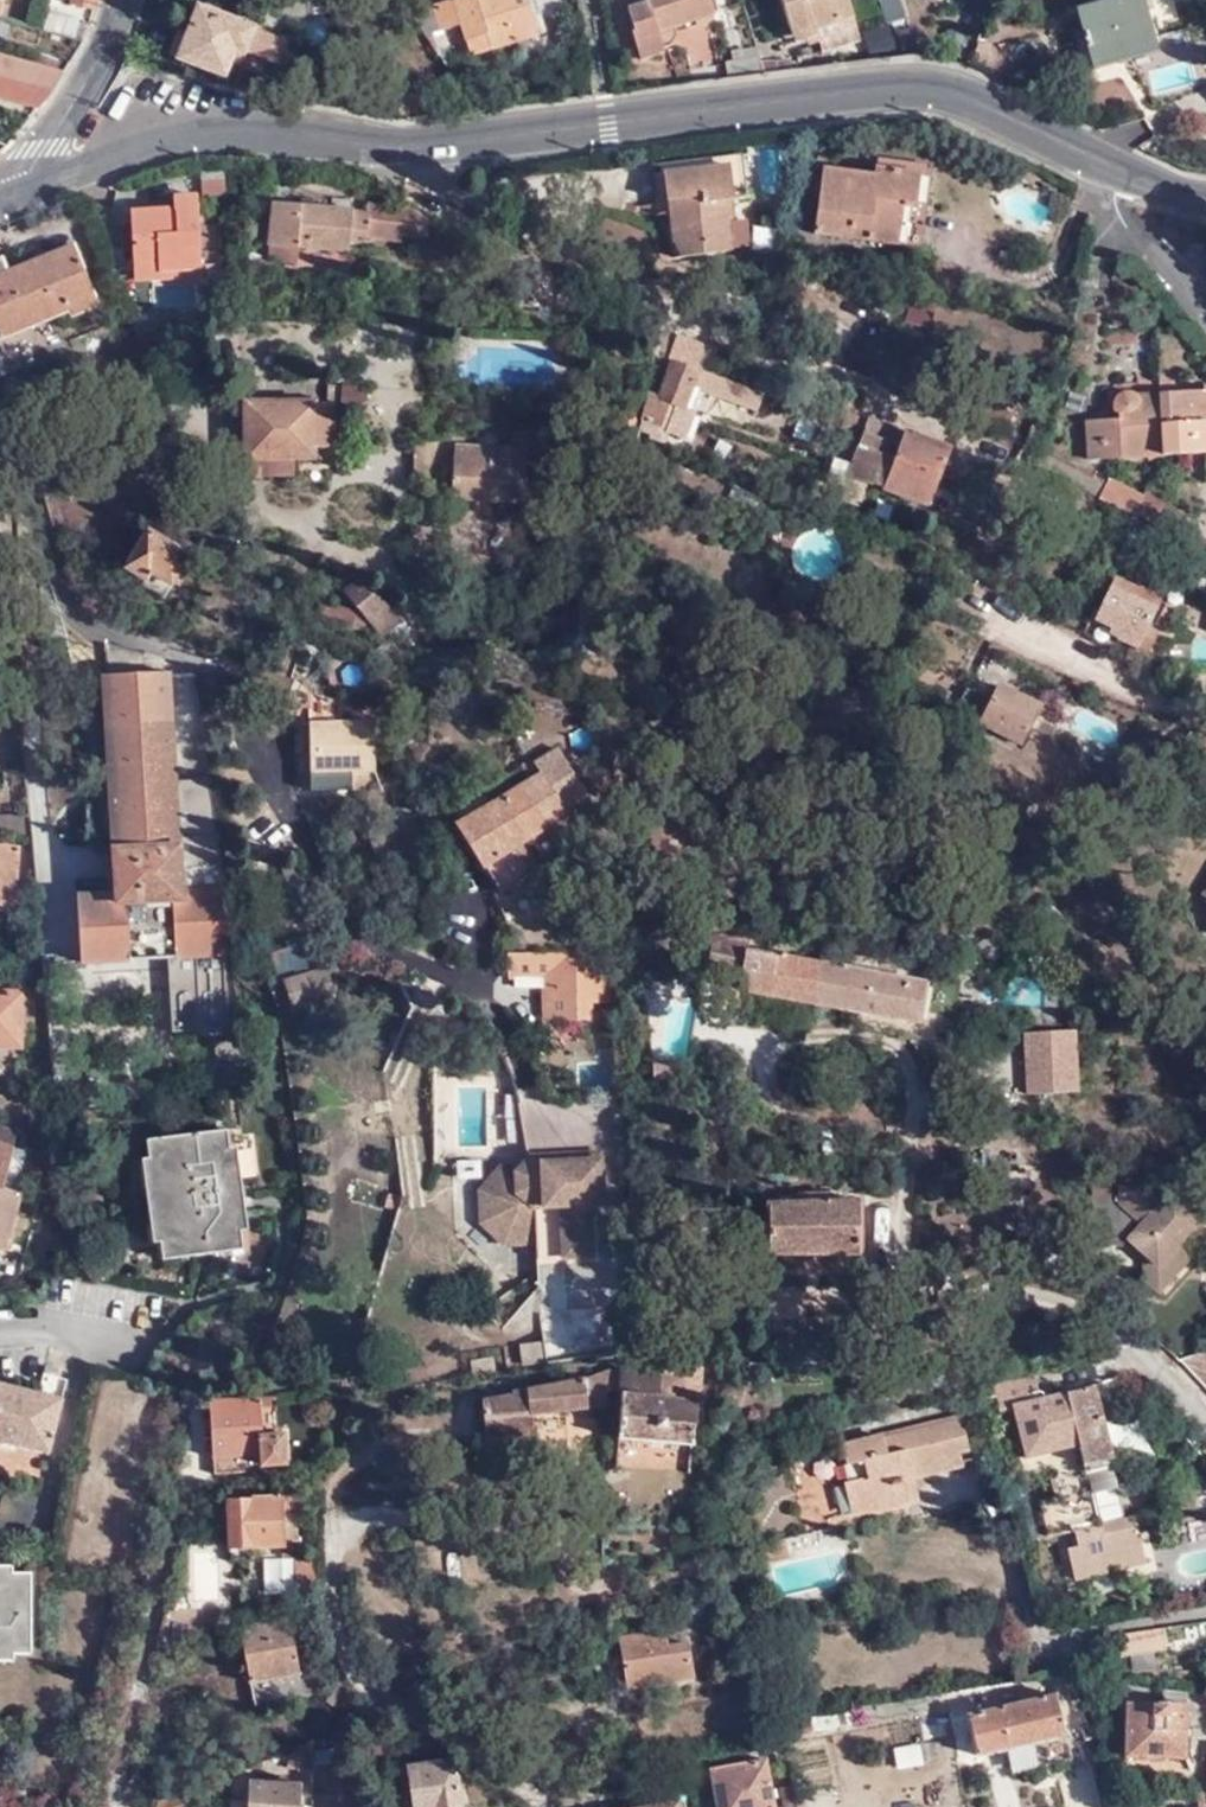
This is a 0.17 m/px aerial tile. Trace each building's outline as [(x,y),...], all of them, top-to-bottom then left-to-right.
[(98,10),(99,6),(100,0),(76,0),(75,3),(98,10)] [(421,0),(401,0),(407,9),(417,5),(422,1),(421,0)] [(444,36),(462,30),(472,60),(541,37),(528,0),(461,0),(434,10),(444,36)] [(705,0),(631,0),(624,2),(632,30),(629,32),(638,59),(660,53),(653,29),(709,12),(705,0)] [(857,36),(846,0),(776,0),(789,40),(815,32),(820,48),(857,36)] [(888,26),(907,20),(901,0),(880,0),(888,26)] [(1156,52),(1142,0),(1121,0),(1081,10),(1095,68),(1156,52)] [(407,9),(413,17),(423,14),(417,5),(407,9)] [(413,17),(429,40),(444,36),(434,10),(423,14),(413,17)] [(52,11),(47,31),(75,38),(80,21),(52,11)] [(169,56),(227,78),(235,59),(238,50),(248,53),(256,32),(198,11),(188,38),(178,34),(169,56)] [(248,53),(281,66),(289,45),(256,32),(248,53)] [(131,53),(155,64),(159,52),(136,41),(131,53)] [(731,61),(758,58),(754,47),(730,51),(731,61)] [(235,59),(244,63),(248,53),(238,50),(235,59)] [(1159,60),(1156,52),(1095,68),(1098,76),(1159,60)] [(762,71),(774,69),(773,59),(759,62),(762,71)] [(26,84),(55,91),(67,73),(32,63),(26,84)] [(40,111),(47,102),(55,91),(26,84),(0,77),(0,99),(40,111)] [(409,120),(428,118),(426,102),(408,104),(409,120)] [(728,166),(734,201),(749,198),(742,154),(651,166),(656,217),(671,215),(665,201),(662,174),(728,166)] [(731,202),(734,201),(728,166),(662,174),(665,201),(671,215),(677,256),(733,249),(730,223),(734,223),(731,202)] [(869,175),(820,170),(812,235),(905,246),(914,174),(870,168),(869,175)] [(136,209),(139,273),(207,271),(202,194),(178,195),(178,206),(136,209)] [(367,209),(366,217),(352,216),(352,213),(269,206),(265,245),(268,245),(267,262),(295,264),(296,248),(347,253),(349,236),(400,240),(400,234),(425,237),(426,223),(408,214),(367,209)] [(74,245),(8,271),(4,262),(0,264),(0,337),(70,309),(73,315),(99,306),(74,245)] [(644,391),(639,419),(659,424),(665,404),(673,406),(674,404),(687,408),(700,370),(704,372),(713,347),(675,334),(667,360),(671,361),(659,395),(644,391)] [(762,393),(745,387),(741,399),(758,405),(762,393)] [(364,403),(365,393),(340,392),(340,415),(351,414),(364,403)] [(1160,395),(1163,458),(1205,455),(1205,392),(1160,395)] [(1163,458),(1160,395),(1135,395),(1126,393),(1119,397),(1115,404),(1116,411),(1120,420),(1087,423),(1090,462),(1163,458)] [(292,479),(292,462),(328,462),(329,407),(245,404),(245,461),(248,460),(248,479),(292,479)] [(857,418),(839,411),(833,427),(851,433),(857,418)] [(870,484),(928,505),(949,451),(868,423),(859,449),(880,457),(870,484)] [(451,498),(523,503),(527,450),(456,444),(451,498)] [(755,455),(743,451),(741,457),(752,462),(755,455)] [(846,486),(849,477),(854,465),(836,458),(828,480),(846,486)] [(868,484),(849,477),(846,486),(841,500),(859,506),(868,484)] [(1097,499),(1116,509),(1125,490),(1107,480),(1097,499)] [(1116,509),(1132,518),(1140,499),(1125,490),(1116,509)] [(1164,534),(1174,538),(1186,516),(1144,494),(1140,499),(1132,518),(1134,518),(1164,534)] [(1134,518),(1123,543),(1152,558),(1164,534),(1134,518)] [(188,558),(145,531),(123,568),(147,584),(151,578),(168,588),(170,585),(177,590),(184,579),(178,575),(188,558)] [(400,622),(360,574),(343,590),(383,639),(400,622)] [(1159,601),(1117,579),(1098,618),(1122,630),(1119,638),(1147,652),(1156,634),(1145,628),(1159,601)] [(357,612),(315,599),(310,616),(350,630),(357,612)] [(215,830),(216,811),(175,811),(168,673),(105,676),(114,848),(112,848),(113,894),(78,897),(82,964),(172,959),(227,956),(226,943),(240,941),(237,907),(224,907),(224,889),(221,890),(219,830),(215,830)] [(997,686),(989,702),(978,725),(1021,747),(1031,729),(1050,739),(1060,718),(997,686)] [(978,725),(989,702),(967,689),(953,717),(975,729),(978,725)] [(375,718),(311,719),(311,784),(353,783),(354,771),(375,772),(375,718)] [(500,890),(529,872),(512,845),(567,811),(564,807),(587,793),(559,746),(536,760),(533,756),(521,763),(530,778),(457,823),(472,845),(500,890)] [(472,845),(457,823),(451,826),(465,849),(472,845)] [(0,847),(0,905),(13,907),(18,849),(0,847)] [(574,932),(575,946),(587,946),(587,933),(574,932)] [(813,959),(741,946),(742,939),(711,932),(707,956),(738,961),(733,987),(806,1000),(813,959)] [(584,962),(584,950),(510,952),(509,978),(545,977),(546,1019),(592,1020),(592,1002),(610,1002),(610,980),(605,980),(603,969),(597,969),(597,962),(584,962)] [(284,1000),(328,996),(324,951),(280,955),(284,1000)] [(831,962),(820,960),(820,961),(812,1001),(915,1019),(923,979),(848,966),(851,954),(834,951),(831,962)] [(173,976),(228,974),(227,956),(172,959),(173,976)] [(820,960),(813,959),(806,1000),(812,1001),(820,961),(820,960)] [(176,1033),(232,1030),(228,974),(173,976),(176,1033)] [(0,993),(0,1048),(20,1047),(23,994),(0,993)] [(1021,1093),(1076,1092),(1074,1026),(1020,1027),(1021,1093)] [(219,1068),(249,1066),(246,1041),(217,1042),(219,1068)] [(650,1060),(647,1079),(668,1082),(670,1063),(650,1060)] [(8,1190),(22,1134),(0,1129),(0,1189),(8,1190)] [(232,1146),(229,1129),(149,1140),(151,1158),(145,1159),(155,1243),(163,1241),(165,1258),(246,1247),(243,1230),(251,1229),(244,1184),(238,1146),(232,1146)] [(501,1242),(533,1240),(531,1205),(558,1204),(560,1255),(591,1254),(588,1202),(602,1202),(599,1149),(526,1153),(517,1162),(497,1163),(498,1188),(476,1189),(477,1221),(501,1242)] [(456,1177),(481,1176),(480,1157),(455,1158),(456,1177)] [(476,1189),(498,1188),(497,1163),(476,1189)] [(1141,1280),(1167,1279),(1186,1258),(1170,1244),(1197,1214),(1167,1188),(1159,1198),(1144,1185),(1091,1184),(1093,1243),(1118,1244),(1124,1238),(1140,1251),(1141,1280)] [(19,1193),(8,1190),(0,1189),(0,1247),(6,1248),(19,1193)] [(801,1200),(770,1201),(770,1253),(862,1255),(863,1202),(829,1200),(830,1191),(801,1191),(801,1200)] [(1156,1293),(1167,1279),(1141,1280),(1156,1293)] [(1205,1388),(1205,1333),(1179,1356),(1205,1388)] [(700,1401),(704,1362),(646,1364),(626,1366),(623,1390),(623,1395),(700,1401)] [(623,1390),(626,1366),(610,1368),(608,1368),(611,1390),(623,1390)] [(611,1390),(608,1368),(589,1373),(592,1406),(611,1405),(611,1390)] [(592,1406),(589,1373),(553,1382),(535,1386),(508,1392),(508,1395),(487,1399),(488,1436),(538,1432),(538,1413),(592,1406)] [(535,1386),(553,1382),(551,1373),(534,1377),(535,1386)] [(50,1455),(62,1401),(6,1387),(6,1378),(0,1376),(0,1444),(50,1455)] [(1046,1475),(1048,1486),(1114,1469),(1102,1418),(1094,1419),(1086,1389),(1038,1400),(1033,1378),(995,1387),(1000,1411),(1012,1409),(1024,1460),(1017,1461),(1021,1482),(1046,1475)] [(1094,1387),(1086,1389),(1094,1419),(1102,1418),(1094,1387)] [(696,1446),(700,1401),(623,1395),(620,1438),(696,1446)] [(268,1406),(268,1396),(208,1400),(212,1475),(242,1472),(241,1456),(258,1455),(258,1467),(288,1465),(286,1436),(262,1437),(260,1407),(268,1406)] [(862,1460),(866,1477),(845,1483),(852,1514),(905,1500),(900,1479),(961,1464),(957,1449),(967,1446),(960,1418),(844,1447),(847,1464),(862,1460)] [(1114,1469),(1048,1486),(1050,1498),(1038,1500),(1047,1534),(1074,1528),(1076,1544),(1067,1546),(1069,1555),(1126,1543),(1115,1485),(1117,1484),(1114,1469)] [(1126,1543),(1069,1555),(1073,1577),(1145,1563),(1135,1515),(1123,1517),(1117,1484),(1115,1485),(1126,1543)] [(299,1510),(298,1493),(222,1502),(226,1561),(247,1559),(247,1547),(282,1546),(280,1511),(299,1510)] [(768,1556),(792,1550),(791,1542),(766,1548),(768,1556)] [(794,1557),(792,1550),(768,1556),(770,1562),(794,1557)] [(293,1594),(313,1585),(308,1562),(292,1564),(293,1594)] [(13,1660),(12,1653),(31,1653),(30,1570),(13,1570),(12,1564),(0,1564),(0,1660),(13,1660)] [(257,1709),(322,1700),(318,1675),(299,1677),(289,1620),(244,1629),(257,1709)] [(1127,1634),(1122,1653),(1166,1647),(1164,1627),(1127,1634)] [(667,1647),(664,1630),(620,1638),(627,1689),(694,1677),(688,1643),(667,1647)] [(1185,1692),(1164,1689),(1164,1704),(1185,1706),(1185,1692)] [(1205,1737),(1205,1695),(1185,1692),(1185,1706),(1164,1704),(1125,1705),(1123,1757),(1183,1759),(1184,1737),(1205,1737)] [(1064,1735),(1052,1694),(965,1715),(974,1757),(1064,1735)] [(813,1730),(810,1715),(792,1718),(795,1733),(813,1730)] [(298,1770),(313,1771),(313,1736),(300,1741),(298,1770)] [(920,1741),(892,1746),(895,1767),(924,1762),(920,1741)] [(454,1758),(410,1766),(416,1806),(456,1806),(462,1806),(454,1758)] [(766,1759),(710,1768),(717,1806),(774,1806),(766,1759)] [(686,1770),(688,1782),(701,1780),(700,1768),(686,1770)] [(1066,1806),(1098,1806),(1094,1768),(1062,1772),(1066,1806)] [(162,1801),(161,1806),(227,1806),(232,1806),(237,1769),(162,1801)] [(299,1784),(249,1780),(247,1806),(297,1806),(299,1784)]
